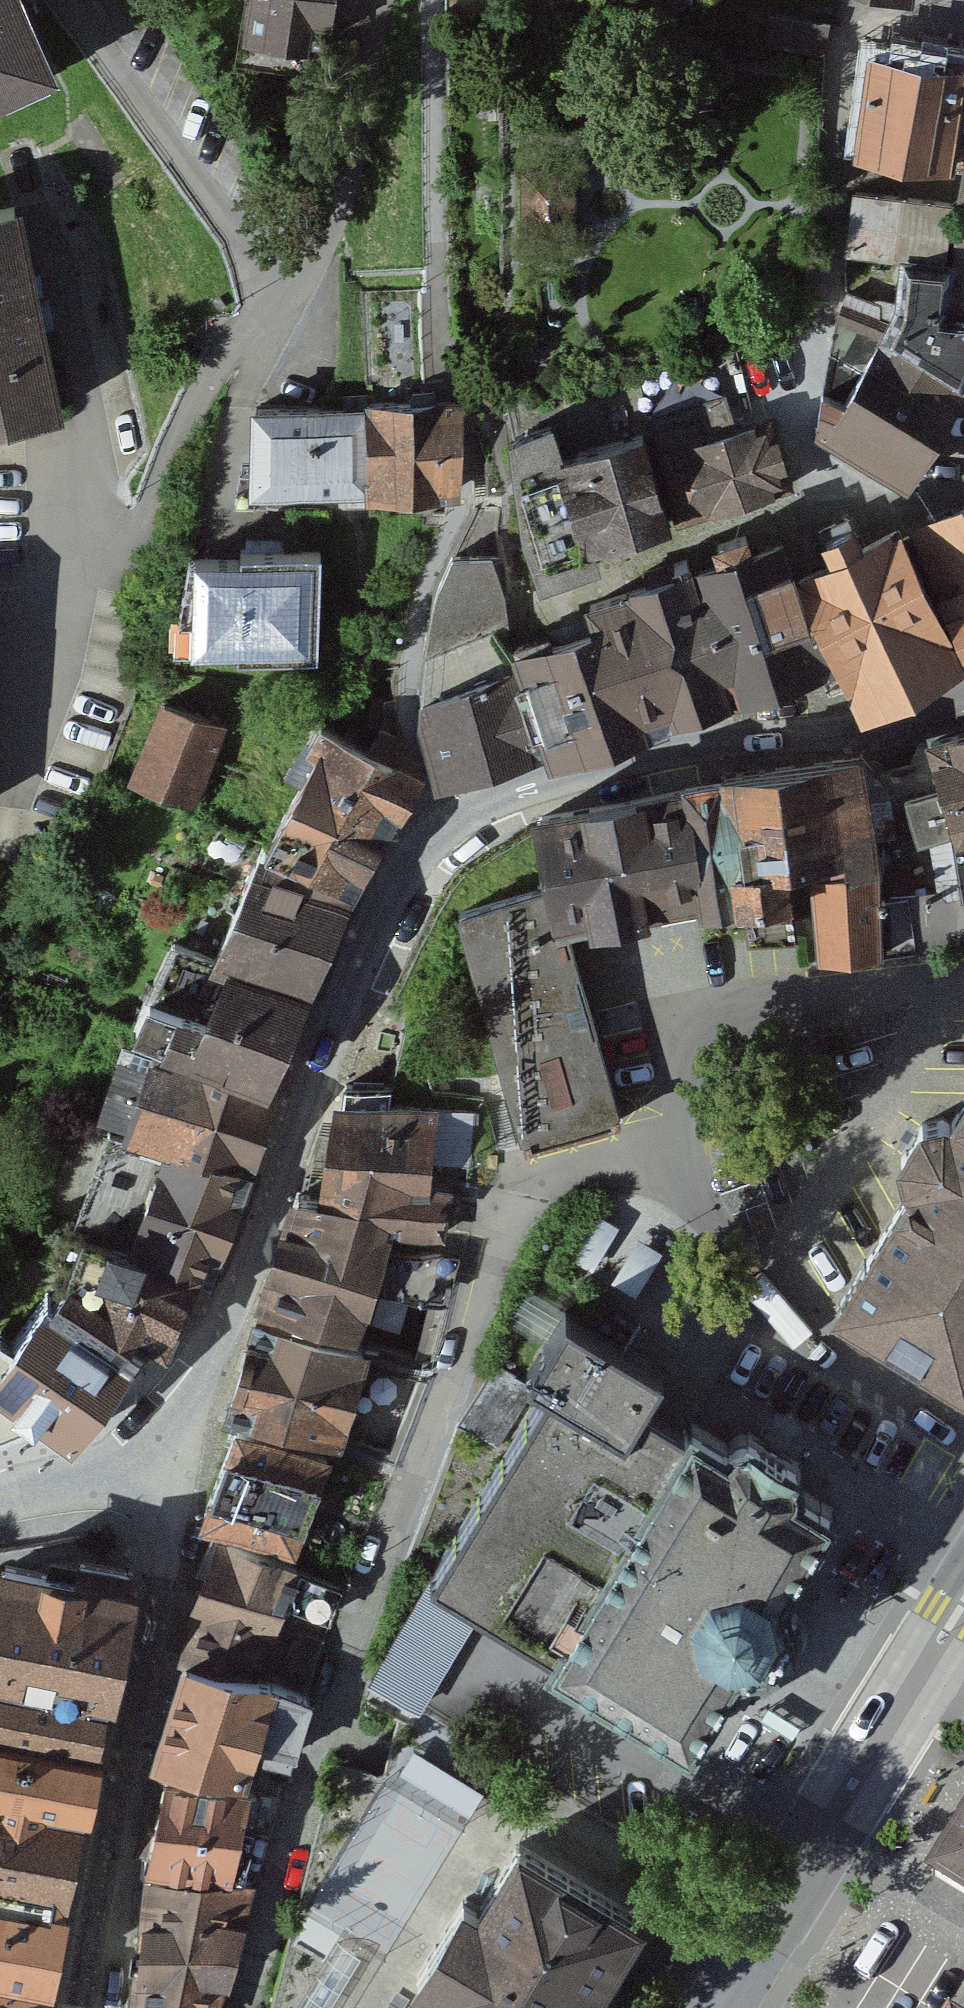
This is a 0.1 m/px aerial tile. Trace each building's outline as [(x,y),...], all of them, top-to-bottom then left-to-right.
[(44,65),(16,0),(0,0),(0,84),(44,65)] [(248,29),(251,30),(246,59),(296,67),(301,38),(321,41),(328,0),(253,0),(248,29)] [(869,54),(859,138),(952,151),(961,106),(963,79),(963,62),(899,53),(899,58),(869,54)] [(961,106),(952,151),(951,160),(963,162),(963,101),(961,106)] [(904,255),(943,260),(950,202),(854,190),(848,245),(904,255)] [(0,209),(0,420),(54,409),(13,207),(0,209)] [(956,225),(953,311),(963,312),(963,227),(956,225)] [(961,387),(963,379),(963,312),(953,311),(946,311),(949,261),(943,260),(904,255),(898,304),(887,327),(877,324),(880,317),(870,301),(847,292),(836,319),(882,340),(922,364),(961,387)] [(817,429),(902,479),(961,387),(922,364),(882,340),(836,319),(831,349),(862,368),(844,400),(823,391),(817,429)] [(645,416),(676,518),(788,484),(769,420),(736,430),(725,392),(645,416)] [(346,409),(255,407),(253,489),(371,491),(368,403),(368,395),(346,395),(346,409)] [(411,402),(368,403),(371,491),(411,491),(452,490),(455,429),(454,401),(411,402)] [(542,582),(596,562),(590,543),(666,521),(642,433),(560,456),(550,425),(513,437),(525,530),(542,582)] [(240,556),(195,555),(193,616),(203,616),(202,643),(237,644),(237,652),(317,654),(320,554),(350,555),(351,509),(288,508),(287,549),(240,548),(240,556)] [(902,538),(963,662),(963,509),(902,538)] [(799,578),(833,659),(858,709),(963,663),(963,662),(902,538),(898,530),(862,548),(854,532),(847,517),(819,530),(833,562),(799,578)] [(833,659),(799,578),(793,579),(781,544),(766,550),(752,555),(745,534),(718,544),(724,563),(690,573),(729,692),(833,659)] [(643,587),(608,597),(626,648),(671,632),(687,704),(729,692),(690,573),(685,559),(674,563),(678,577),(643,587)] [(598,629),(519,652),(548,749),(687,704),(671,632),(626,648),(608,597),(590,603),(594,616),(598,629)] [(496,626),(425,644),(419,712),(437,782),(486,767),(535,752),(516,689),(496,626)] [(221,726),(164,700),(133,774),(191,798),(221,726)] [(346,792),(369,749),(322,720),(300,755),(306,759),(292,779),(303,784),(268,844),(306,866),(346,792)] [(369,749),(346,792),(388,816),(416,767),(406,742),(381,726),(369,749)] [(911,761),(920,795),(909,798),(913,843),(932,838),(940,891),(910,894),(916,949),(963,942),(963,727),(930,737),(926,756),(911,761)] [(863,757),(763,769),(775,860),(822,855),(831,954),(880,949),(880,953),(916,949),(910,894),(877,896),(875,839),(894,836),(895,845),(913,843),(909,798),(920,795),(911,761),(885,772),(879,777),(863,757)] [(721,774),(722,783),(724,782),(740,904),(744,903),(749,937),(794,934),(786,889),(772,890),(770,874),(761,875),(759,862),(775,860),(763,769),(721,774)] [(740,904),(724,782),(722,783),(537,814),(551,887),(561,929),(565,929),(642,916),(642,913),(702,904),(702,909),(740,904)] [(349,890),(388,816),(346,792),(306,866),(346,889),(349,890)] [(216,958),(302,995),(346,889),(306,866),(268,844),(265,842),(216,958)] [(561,929),(551,887),(460,911),(525,1146),(619,1119),(565,929),(561,929)] [(132,1027),(264,1079),(302,995),(216,958),(172,940),(132,1027)] [(271,1093),(150,1052),(146,1065),(118,1056),(98,1114),(146,1135),(247,1170),(259,1131),(271,1093)] [(345,1083),(328,1197),(391,1210),(388,1221),(442,1233),(448,1193),(428,1190),(429,1180),(430,1159),(475,1164),(479,1112),(385,1105),(387,1088),(345,1083)] [(950,1121),(942,1116),(921,1122),(911,1139),(900,1156),(905,1177),(913,1183),(834,1306),(963,1387),(963,1097),(950,1121)] [(129,1249),(193,1272),(212,1279),(252,1171),(247,1170),(146,1135),(143,1144),(109,1134),(76,1218),(114,1235),(131,1243),(129,1249)] [(263,1299),(322,1320),(351,1329),(388,1221),(391,1210),(328,1197),(295,1189),(263,1299)] [(599,1211),(575,1254),(642,1291),(666,1249),(599,1211)] [(67,1277),(145,1336),(155,1344),(163,1331),(168,1334),(193,1272),(129,1249),(131,1243),(114,1235),(110,1240),(85,1232),(67,1277)] [(52,1297),(46,1294),(0,1359),(0,1433),(40,1417),(71,1440),(145,1336),(67,1277),(52,1297)] [(320,1328),(322,1320),(263,1299),(258,1308),(228,1409),(336,1443),(364,1342),(320,1328)] [(553,1650),(686,1429),(642,1401),(663,1369),(643,1357),(564,1310),(527,1372),(546,1385),(430,1575),(480,1605),(553,1650)] [(534,1387),(495,1363),(477,1392),(458,1422),(497,1446),(534,1387)] [(686,1429),(553,1650),(549,1656),(690,1742),(731,1674),(735,1673),(742,1665),(753,1661),(769,1661),(783,1639),(797,1616),(790,1604),(787,1594),(792,1577),(832,1507),(796,1485),(802,1476),(798,1465),(799,1462),(773,1447),(748,1431),(741,1433),(733,1435),(726,1444),(692,1421),(686,1429)] [(328,1455),(240,1423),(222,1469),(204,1514),(281,1544),(293,1512),(305,1481),(316,1485),(328,1455)] [(186,1656),(253,1678),(266,1640),(271,1641),(286,1599),(329,1614),(339,1585),(298,1571),(299,1565),(223,1539),(183,1654),(186,1656)] [(92,1741),(101,1696),(104,1697),(129,1571),(80,1562),(76,1579),(5,1565),(0,1592),(0,1723),(92,1741)] [(480,1605),(430,1575),(368,1677),(418,1707),(480,1605)] [(253,1678),(186,1656),(155,1747),(240,1776),(254,1736),(270,1741),(267,1749),(287,1756),(290,1748),(293,1748),(310,1698),(253,1678)] [(0,1723),(0,1968),(47,1977),(64,1888),(59,1887),(75,1809),(78,1810),(92,1741),(0,1723)] [(256,1791),(148,1769),(133,1846),(149,1848),(148,1854),(230,1872),(241,1822),(251,1824),(256,1791)] [(931,1873),(963,1893),(963,1819),(931,1873)] [(520,1848),(479,1915),(464,1906),(418,1980),(433,1990),(422,2007),(597,2007),(605,1996),(599,1993),(642,1923),(520,1848)] [(151,1869),(133,2007),(215,2007),(250,1881),(151,1869)] [(47,1977),(0,1968),(0,2007),(44,2007),(47,1977)]
